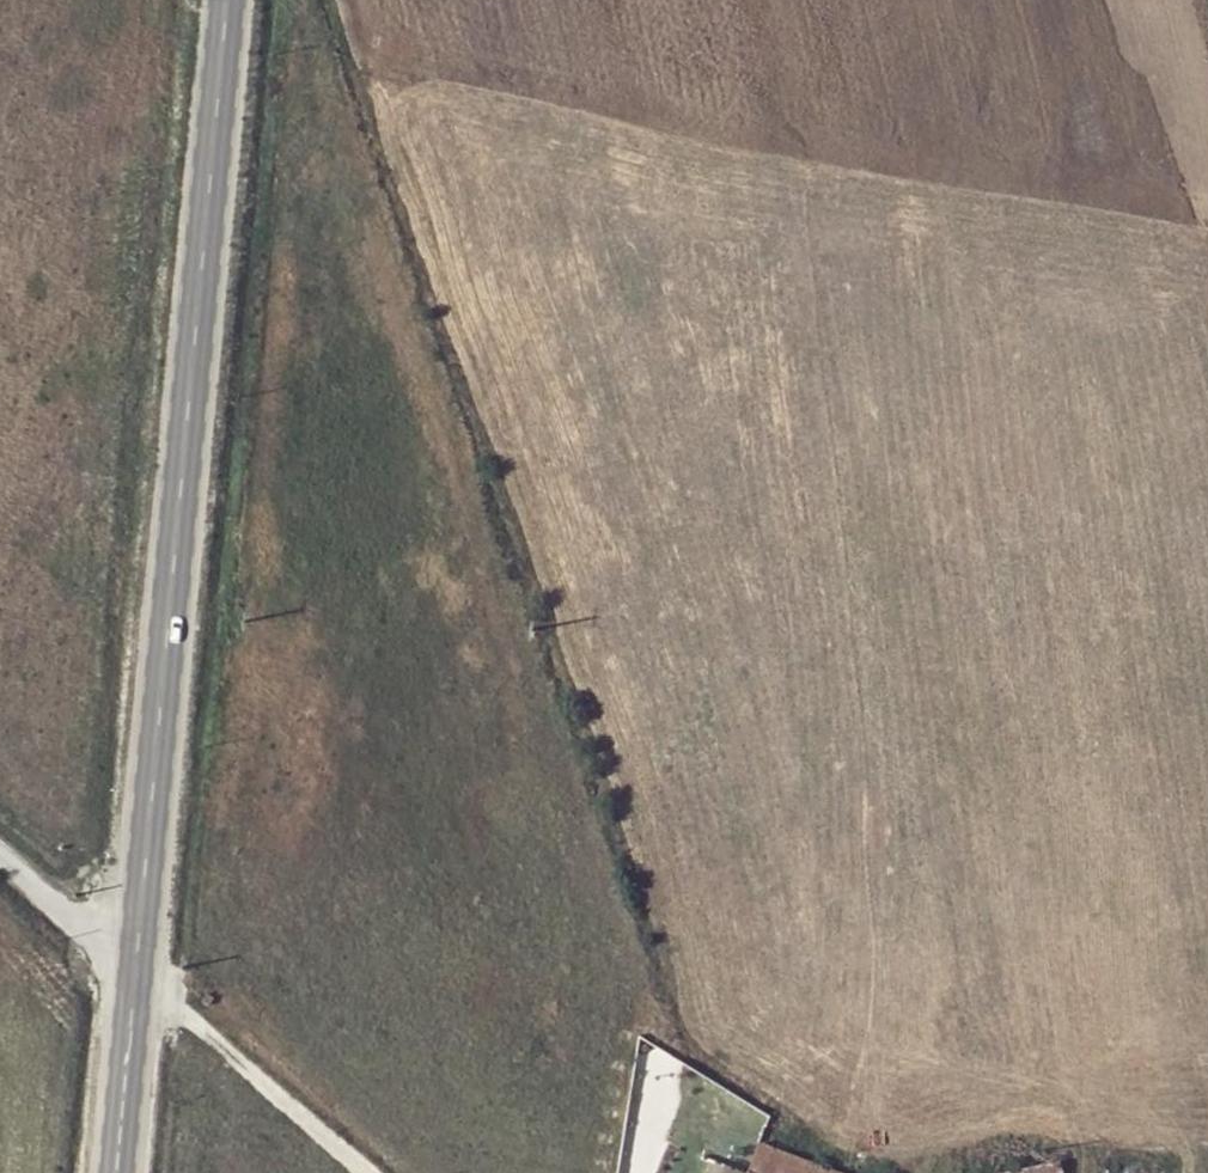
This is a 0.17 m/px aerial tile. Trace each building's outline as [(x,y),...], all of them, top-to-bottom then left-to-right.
[(750,1171),(756,1172),(834,1172),(760,1145),(750,1171)] [(1002,1172),(1064,1172),(1060,1159),(1002,1172)]
